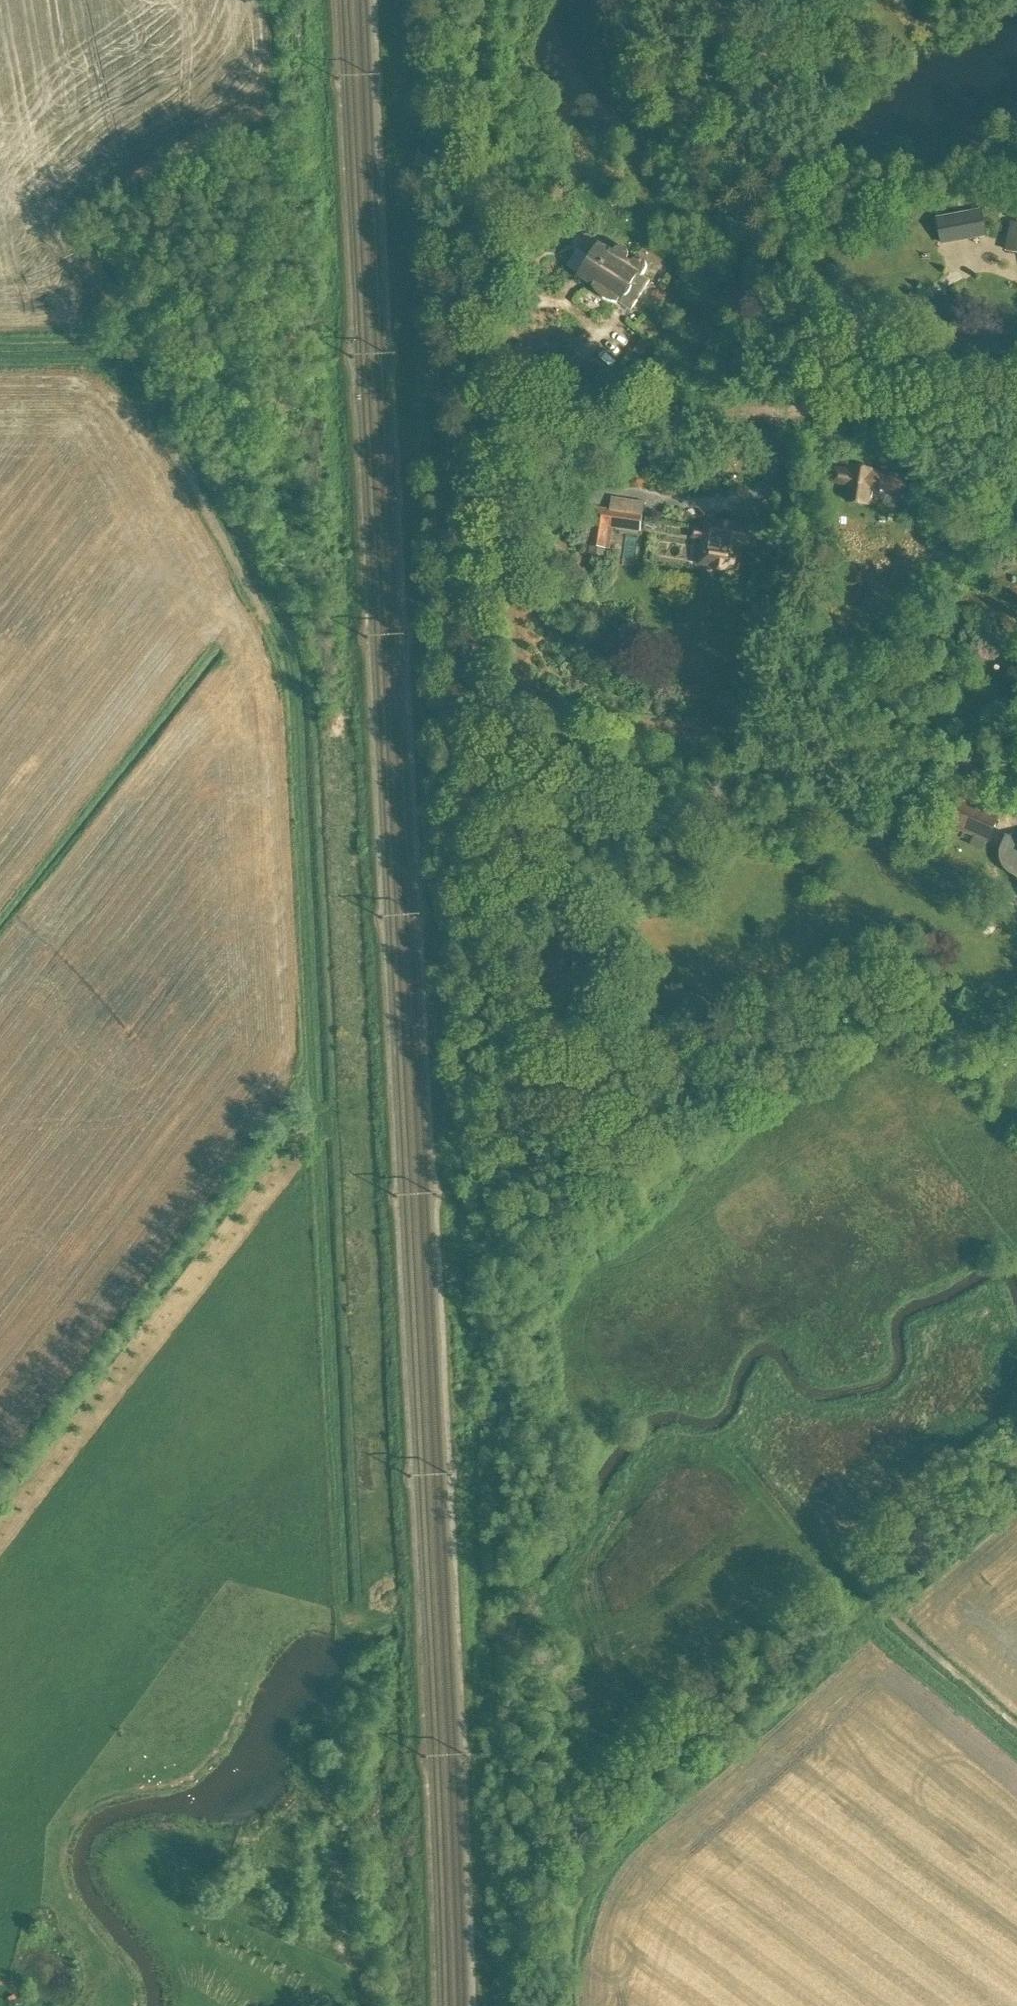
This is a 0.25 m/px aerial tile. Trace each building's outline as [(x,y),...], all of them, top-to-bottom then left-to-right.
[(987,236),(982,208),(936,217),(941,244),(987,236)] [(1016,253),(1016,224),(1014,223),(1008,251),(1016,253)] [(615,248),(613,252),(611,254),(607,252),(605,256),(593,248),(577,273),(594,284),(592,287),(593,288),(594,291),(597,294),(598,295),(600,297),(604,299),(605,300),(608,300),(612,301),(615,301),(617,301),(632,310),(649,280),(641,276),(646,266),(647,265),(647,264),(647,263),(646,262),(646,261),(645,260),(644,259),(643,258),(641,257),(639,257),(638,257),(635,258),(632,262),(627,259),(628,257),(629,256),(629,255),(629,254),(629,253),(628,251),(627,250),(626,248),(624,247),(622,246),(621,246),(620,246),(619,246),(617,247),(615,248)] [(838,470),(837,482),(850,484),(847,500),(869,503),(871,486),(906,491),(908,474),(890,472),(890,475),(880,474),(880,472),(871,471),(872,468),(848,465),(847,471),(838,470)] [(595,507),(589,546),(606,549),(610,526),(640,531),(644,502),(612,497),(610,510),(595,507)] [(691,538),(701,540),(698,565),(713,566),(715,569),(727,570),(729,569),(740,570),(743,544),(757,546),(759,529),(735,526),(735,523),(703,520),(702,529),(692,528),(691,538)] [(1000,817),(957,798),(945,825),(988,844),(1000,817)]
